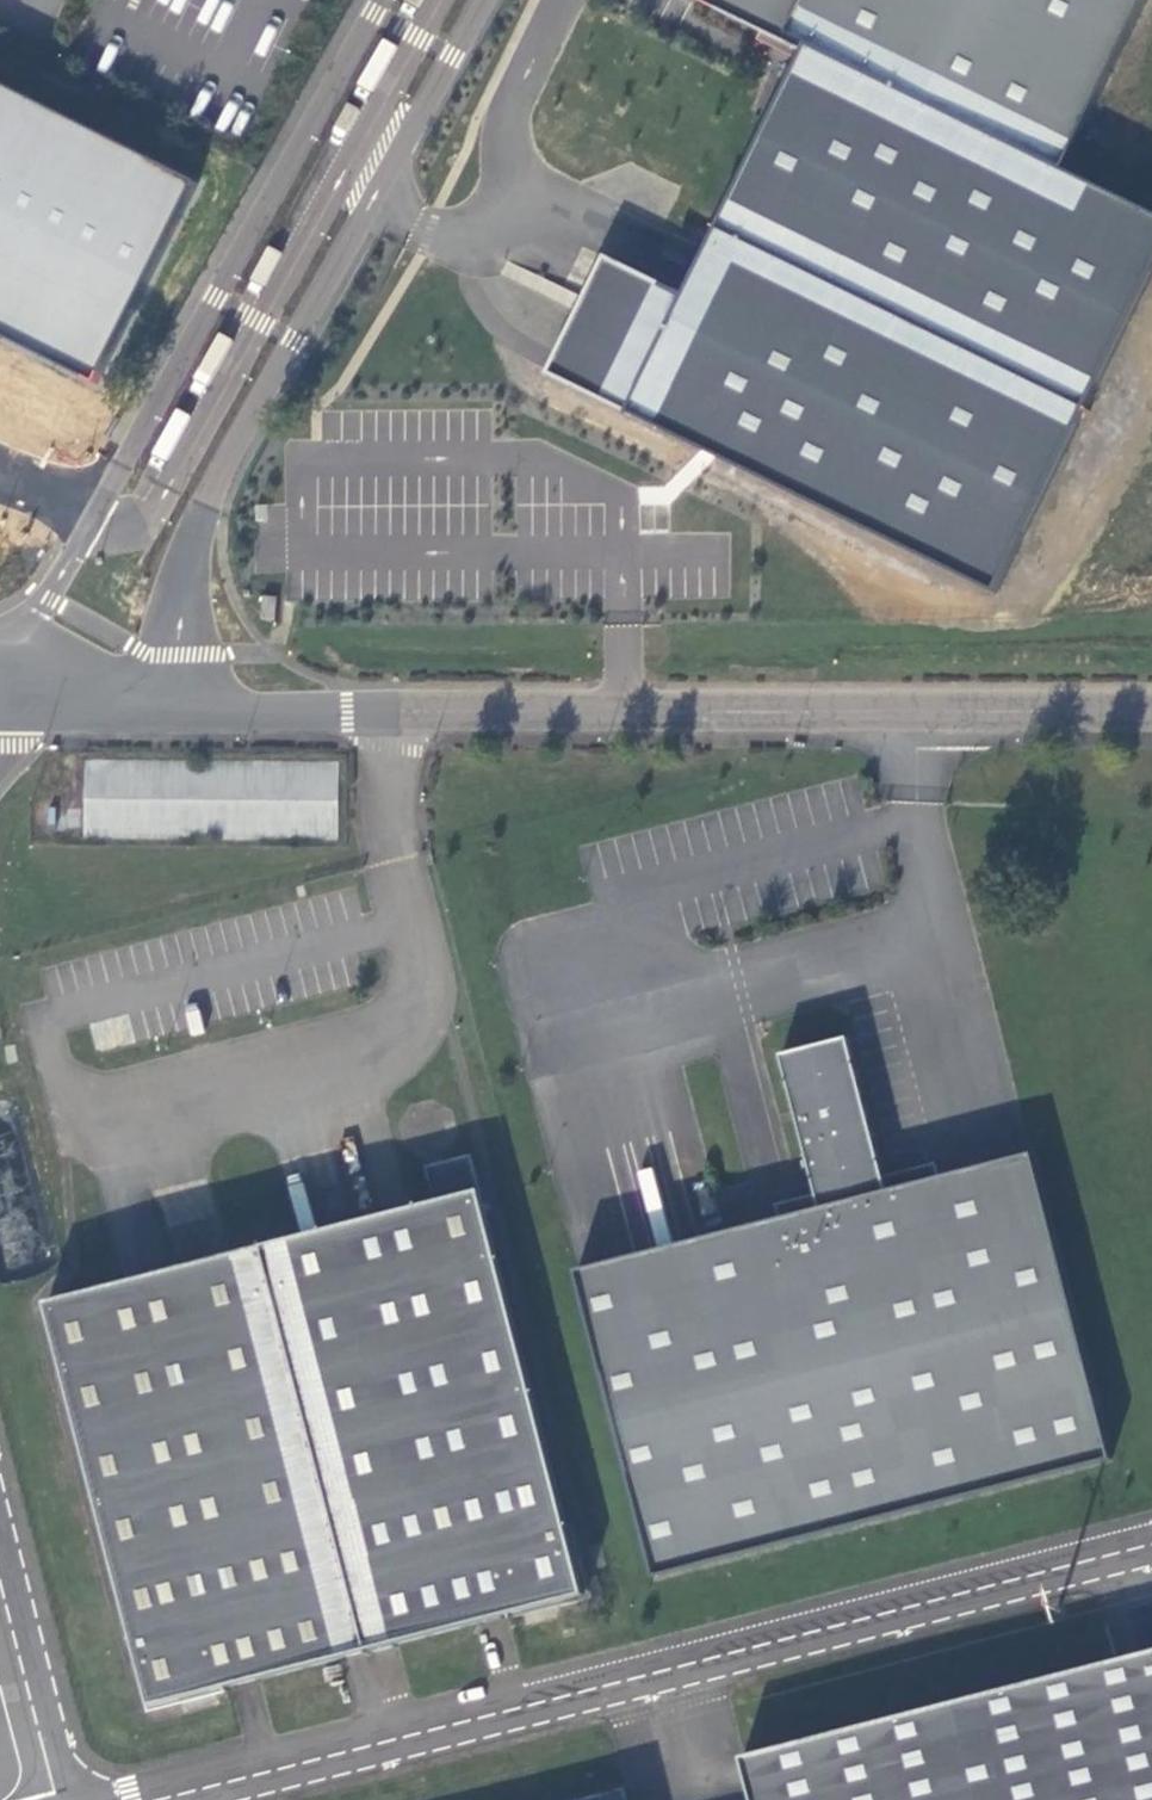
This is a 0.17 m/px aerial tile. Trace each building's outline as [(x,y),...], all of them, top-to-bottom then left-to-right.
[(698,6),(797,55),(802,40),(1057,179),(1146,0),(700,0),(698,6)] [(802,40),(797,55),(678,297),(598,255),(544,374),(988,593),(1151,262),(1151,218),(1057,179),(802,40)] [(190,169),(0,79),(0,329),(94,373),(190,169)] [(275,598),(263,597),(261,619),(273,620),(275,598)] [(338,762),(85,760),(84,840),(337,841),(338,762)] [(819,1207),(577,1273),(658,1577),(1103,1453),(1033,1154),(887,1191),(847,1039),(780,1055),(819,1207)] [(435,1203),(262,1249),(368,1653),(586,1596),(471,1156),(426,1167),(435,1203)] [(810,1198),(773,1202),(774,1213),(811,1208),(810,1198)] [(262,1249),(46,1306),(152,1709),(368,1653),(262,1249)] [(742,1759),(752,1799),(1151,1799),(1151,1652),(742,1759)] [(626,1790),(587,1799),(629,1799),(626,1790)]
